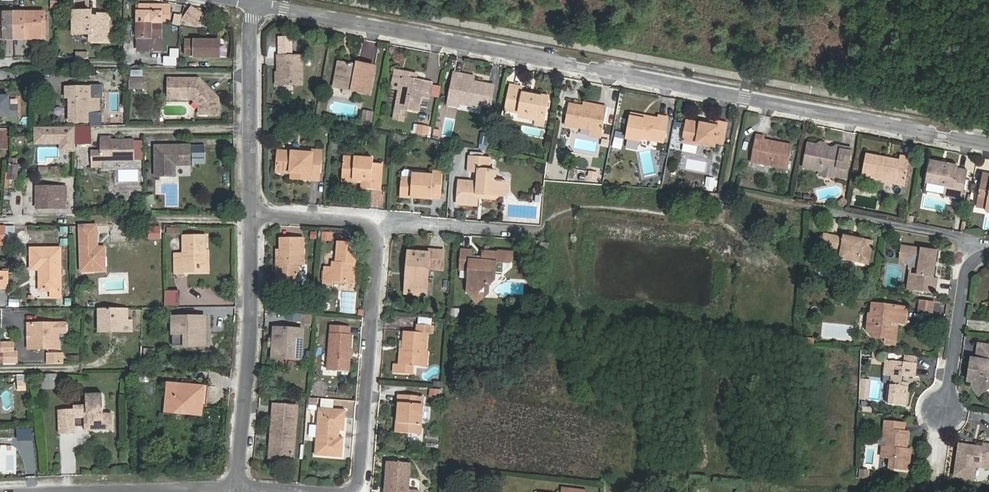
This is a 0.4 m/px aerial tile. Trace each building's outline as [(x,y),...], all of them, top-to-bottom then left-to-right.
[(138,11),(138,23),(161,23),(161,19),(162,5),(141,5),(141,11),(138,11)] [(205,14),(192,6),(184,18),(192,23),(196,17),(207,25),(214,14),(207,10),(205,14)] [(16,11),(0,12),(0,34),(4,34),(4,39),(16,38),(16,11)] [(48,12),(16,11),(16,38),(26,38),(26,34),(43,34),(44,19),(48,19),(48,12)] [(73,22),(108,22),(108,14),(98,14),(98,16),(90,16),(90,11),(73,11),(73,22)] [(47,38),(48,19),(44,19),(43,34),(26,34),(26,38),(47,38)] [(107,41),(108,22),(73,22),(73,33),(90,33),(90,40),(107,41)] [(161,23),(138,23),(137,51),(161,52),(161,23)] [(277,36),(277,54),(292,54),(293,36),(277,36)] [(219,40),(194,40),(185,40),(186,54),(194,54),(194,57),(219,57),(219,40)] [(88,59),(88,51),(75,51),(75,59),(88,59)] [(301,56),(277,56),(277,85),(301,85),(301,56)] [(351,71),(352,67),(338,64),(333,89),(369,96),(374,69),(357,65),(357,68),(356,72),(351,71)] [(392,88),(399,89),(402,74),(394,73),(392,88)] [(402,74),(399,89),(395,109),(393,120),(402,121),(404,111),(417,113),(421,95),(429,97),(431,84),(412,81),(413,76),(402,74)] [(453,74),(451,87),(458,89),(461,75),(453,74)] [(451,87),(448,99),(458,101),(457,104),(479,108),(479,105),(489,107),(492,87),(473,83),(473,85),(468,84),(469,77),(461,75),(458,89),(451,87)] [(144,77),(131,77),(131,88),(144,88),(144,77)] [(199,78),(168,78),(168,97),(191,97),(199,105),(198,114),(208,115),(219,114),(219,97),(199,78)] [(70,96),(70,121),(89,122),(90,125),(101,125),(101,112),(99,112),(99,96),(102,97),(102,83),(91,83),(91,86),(67,86),(67,96),(70,96)] [(542,128),(544,119),(548,97),(520,92),(520,89),(507,86),(503,111),(518,114),(533,117),(533,121),(532,126),(542,128)] [(394,106),(398,91),(391,89),(387,104),(394,106)] [(0,96),(0,117),(10,117),(11,96),(0,96)] [(458,101),(448,99),(447,107),(456,109),(457,104),(458,101)] [(596,109),(581,107),(567,104),(563,125),(588,130),(601,132),(605,108),(596,106),(596,109)] [(371,115),(363,113),(362,122),(369,123),(371,115)] [(642,120),(629,117),(626,139),(639,141),(639,137),(662,141),(666,117),(658,116),(657,119),(642,116),(642,120)] [(701,127),(686,124),(683,141),(697,144),(697,142),(713,144),(713,140),(722,141),(725,122),(717,121),(716,126),(708,124),(702,123),(701,127)] [(91,126),(75,126),(75,144),(91,144),(91,126)] [(427,136),(429,128),(418,126),(416,133),(427,136)] [(74,128),(35,128),(35,145),(60,144),(60,152),(74,152),(74,128)] [(786,146),(774,144),(758,141),(759,138),(750,136),(745,163),(782,170),(786,146)] [(838,144),(824,142),(820,144),(816,144),(817,140),(805,138),(800,162),(818,165),(832,168),(832,170),(844,173),(849,143),(839,141),(838,144)] [(620,140),(612,139),(611,148),(618,149),(620,140)] [(100,150),(92,150),(92,166),(101,166),(101,160),(134,160),(135,140),(100,140),(100,150)] [(189,144),(154,145),(155,175),(175,175),(175,164),(190,164),(189,144)] [(683,144),(682,152),(696,153),(697,145),(683,144)] [(205,145),(191,145),(191,164),(206,163),(205,145)] [(90,150),(75,150),(75,167),(90,167),(90,150)] [(311,168),(320,169),(321,153),(312,152),(312,156),(277,153),(276,173),(292,174),(297,174),(296,180),(310,181),(311,168)] [(898,161),(864,155),(860,176),(880,180),(880,182),(903,187),(908,158),(899,157),(898,161)] [(19,159),(9,158),(7,179),(17,179),(19,159)] [(363,164),(363,160),(343,158),(341,183),(361,184),(361,190),(381,191),(382,165),(372,165),(363,164)] [(484,197),(484,200),(494,201),(499,197),(504,197),(508,193),(508,188),(504,183),(495,183),(496,173),(488,172),(489,160),(469,158),(468,173),(478,174),(478,185),(459,184),(457,206),(476,207),(476,200),(477,196),(484,197)] [(942,184),(943,184),(951,186),(949,195),(960,198),(965,169),(955,167),(955,164),(943,162),(942,165),(933,163),(934,160),(924,158),(920,180),(942,184)] [(319,181),(320,169),(311,168),(310,181),(319,181)] [(401,178),(399,197),(431,200),(431,198),(440,199),(442,173),(432,173),(431,176),(411,175),(411,173),(406,172),(403,174),(403,178),(401,178)] [(988,179),(988,176),(988,174),(981,172),(974,206),(983,208),(986,212),(988,212),(988,179)] [(706,176),(705,188),(715,189),(716,177),(706,176)] [(942,184),(920,180),(918,189),(940,193),(942,184)] [(951,186),(943,184),(941,194),(949,195),(951,186)] [(67,186),(34,185),(34,208),(67,209),(67,186)] [(154,204),(153,194),(146,195),(147,204),(154,204)] [(841,196),(836,202),(839,206),(846,200),(841,196)] [(78,224),(79,272),(105,271),(104,247),(97,247),(97,224),(78,224)] [(148,225),(148,239),(160,239),(160,225),(148,225)] [(15,226),(11,226),(0,226),(0,241),(15,240),(15,226)] [(321,240),(332,241),(333,231),(322,230),(321,240)] [(820,249),(827,250),(830,234),(823,233),(820,249)] [(208,274),(208,234),(182,235),(182,252),(174,253),(174,274),(208,274)] [(830,234),(827,250),(839,252),(837,258),(868,264),(873,240),(843,234),(842,237),(830,234)] [(302,266),(303,240),(279,240),(279,258),(276,263),(276,288),(286,288),(286,284),(292,284),(297,279),(297,266),(302,266)] [(322,284),(330,285),(330,283),(338,283),(348,284),(349,266),(353,267),(355,246),(336,244),(334,264),(330,263),(330,270),(323,269),(322,284)] [(916,266),(913,290),(934,292),(937,277),(932,276),(935,251),(899,245),(897,256),(905,257),(904,260),(910,265),(916,266)] [(62,290),(61,248),(32,248),(32,268),(40,269),(41,290),(62,290)] [(415,290),(425,290),(426,270),(440,271),(442,253),(427,252),(427,255),(406,253),(403,296),(414,296),(415,290)] [(475,295),(481,290),(482,288),(486,289),(488,287),(491,277),(501,275),(507,270),(509,262),(511,261),(512,254),(498,253),(498,255),(482,254),(482,262),(469,261),(470,253),(460,252),(459,272),(468,272),(467,294),(475,295)] [(905,288),(913,290),(916,266),(910,265),(904,260),(905,257),(897,256),(897,260),(899,261),(908,270),(905,288)] [(164,289),(164,304),(179,304),(178,289),(164,289)] [(488,298),(481,290),(475,295),(467,294),(477,307),(488,298)] [(933,302),(920,300),(919,310),(932,312),(933,302)] [(868,313),(866,330),(872,336),(885,337),(884,343),(893,344),(896,326),(893,325),(893,320),(896,321),(904,322),(906,307),(872,303),(871,313),(868,313)] [(451,308),(450,318),(459,318),(460,309),(451,308)] [(123,311),(129,311),(129,309),(98,309),(99,331),(133,330),(132,320),(129,320),(123,320),(123,311)] [(310,324),(312,315),(303,313),(301,322),(310,324)] [(206,346),(206,315),(172,315),(172,346),(206,346)] [(30,323),(30,350),(59,349),(59,333),(59,323),(30,323)] [(432,336),(433,327),(417,326),(416,334),(404,333),(403,349),(400,349),(399,366),(394,365),(393,374),(412,376),(413,367),(421,367),(422,351),(425,351),(427,335),(432,336)] [(348,329),(330,328),(327,373),(347,374),(348,358),(346,358),(346,352),(349,352),(350,337),(348,336),(348,329)] [(301,333),(273,331),(271,361),(299,362),(301,333)] [(4,363),(18,363),(18,352),(12,352),(11,342),(1,342),(1,353),(3,353),(4,361),(4,363)] [(970,366),(967,382),(972,383),(971,387),(978,396),(987,389),(988,385),(988,381),(988,346),(978,344),(976,360),(974,366),(970,366)] [(63,353),(46,353),(46,364),(63,364),(63,353)] [(121,363),(122,368),(132,368),(132,359),(121,359),(121,363)] [(891,360),(890,375),(887,403),(906,405),(908,382),(900,381),(900,375),(914,376),(915,361),(901,360),(901,366),(896,366),(897,360),(891,360)] [(16,375),(17,391),(26,391),(24,375),(16,375)] [(41,388),(55,387),(55,375),(41,375),(41,388)] [(192,415),(203,416),(205,385),(189,384),(184,383),(167,382),(165,413),(177,414),(192,415)] [(430,398),(441,398),(440,388),(429,388),(430,398)] [(91,419),(91,429),(112,428),(111,411),(102,412),(102,392),(85,393),(85,404),(72,404),(73,408),(57,409),(57,433),(74,432),(73,416),(83,415),(83,420),(91,419)] [(419,435),(422,397),(398,395),(398,403),(399,403),(397,422),(396,422),(395,432),(419,435)] [(309,397),(308,409),(317,410),(318,398),(309,397)] [(274,439),(273,461),(292,462),(296,409),(272,407),(270,438),(274,439)] [(343,433),(345,413),(318,410),(314,458),(342,460),(343,441),(338,440),(339,432),(343,433)] [(904,442),(907,442),(908,432),(903,431),(903,423),(884,421),(882,439),(886,439),(885,446),(881,446),(880,457),(890,458),(889,467),(908,469),(910,449),(906,448),(904,448),(904,442)] [(32,429),(16,428),(17,441),(32,440),(32,429)] [(988,464),(988,443),(983,442),(983,445),(959,442),(954,474),(973,477),(975,465),(988,467),(988,464)] [(383,487),(386,487),(385,491),(417,491),(406,491),(408,464),(385,462),(383,487)] [(869,479),(869,470),(859,469),(858,478),(869,479)]
